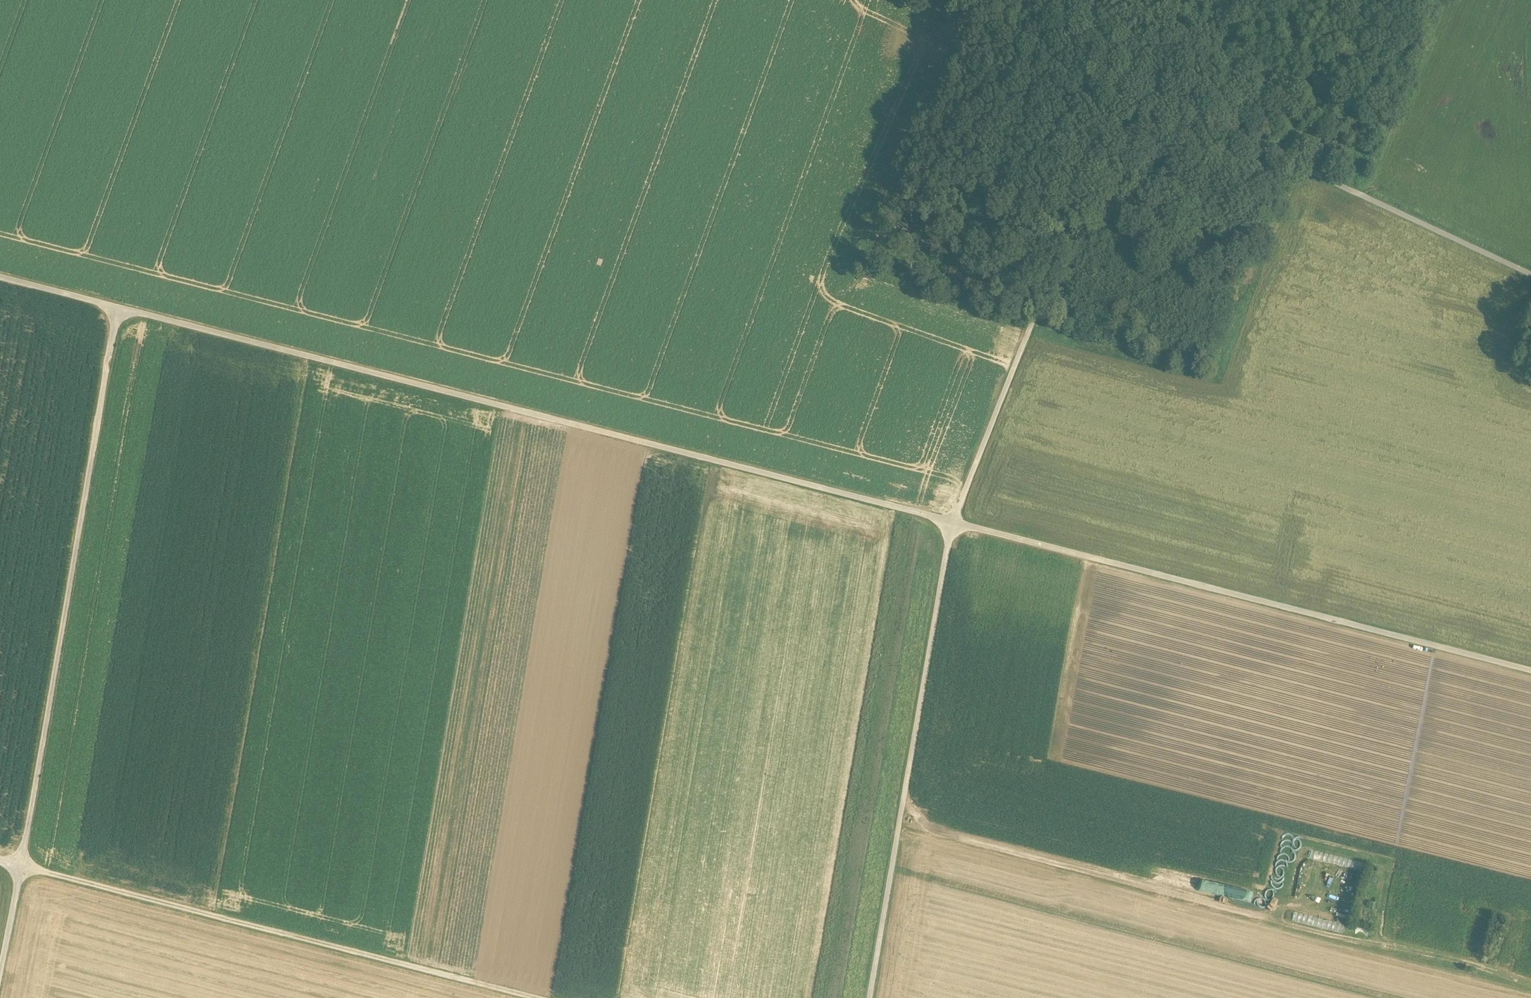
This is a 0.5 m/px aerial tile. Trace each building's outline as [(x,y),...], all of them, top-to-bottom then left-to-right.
[(1265,886),(1273,887),(1276,872),(1268,871),(1265,886)] [(1364,888),(1374,891),(1378,876),(1368,873),(1364,888)] [(1259,905),(1261,895),(1223,885),(1221,895),(1259,905)] [(1341,915),(1346,917),(1350,899),(1345,897),(1341,915)]
